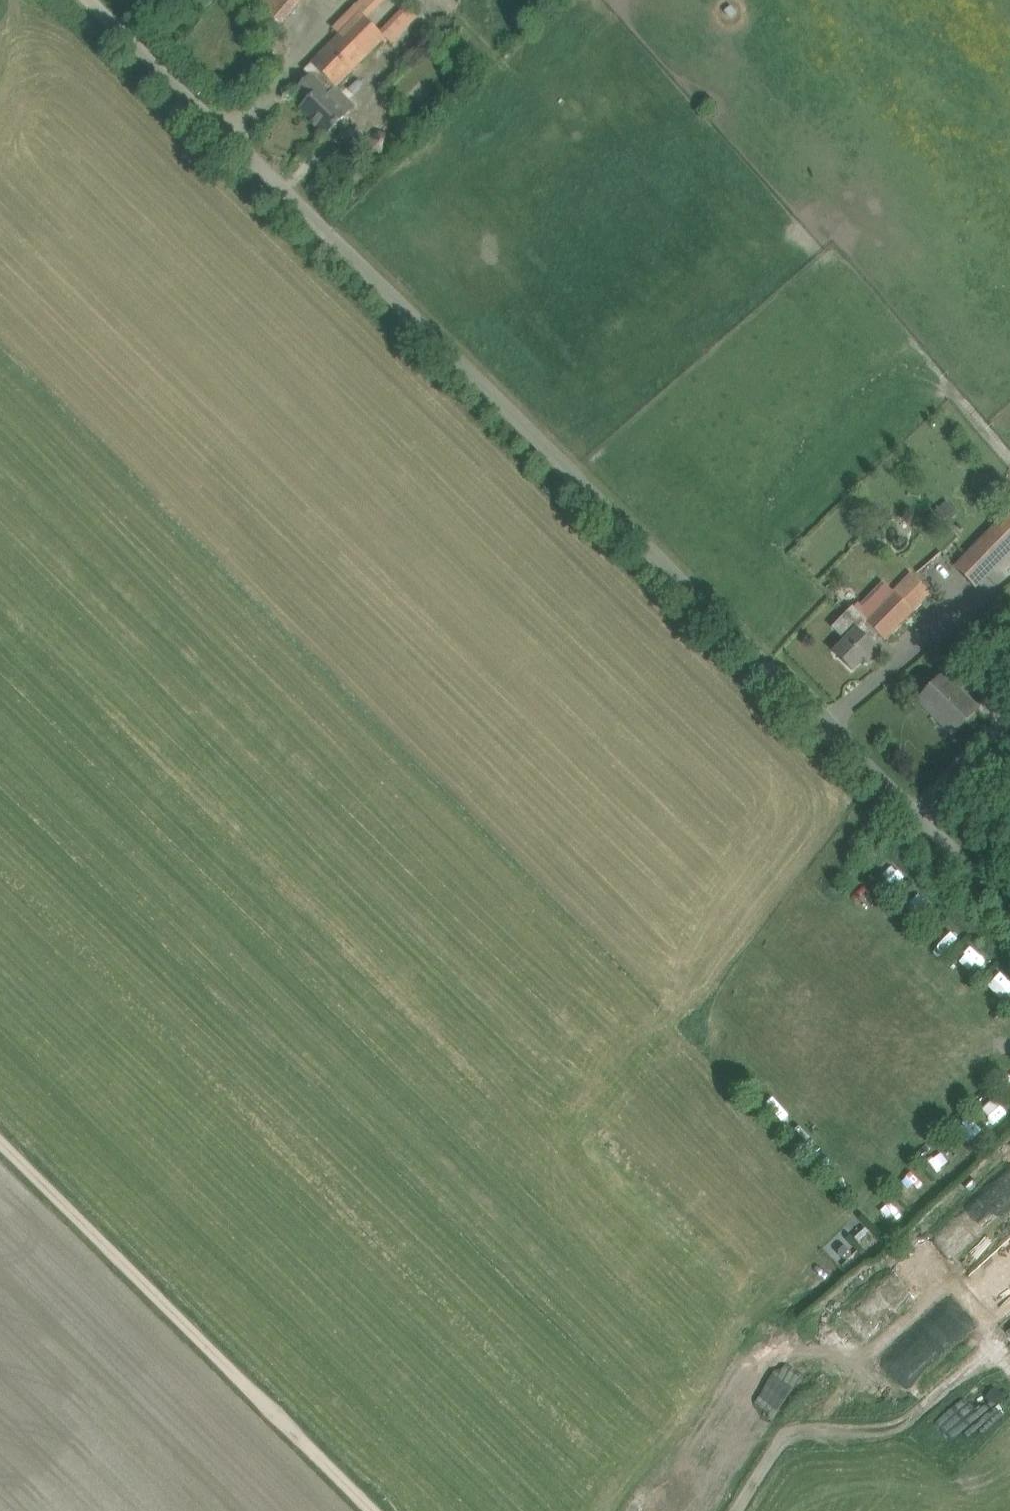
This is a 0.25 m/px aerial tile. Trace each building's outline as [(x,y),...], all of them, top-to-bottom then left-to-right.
[(259,5),(282,25),(303,0),(263,0),(259,5)] [(317,69),(296,90),(308,102),(301,109),(328,135),(347,115),(328,96),(383,41),(360,17),(312,64),(317,69)] [(934,510),(944,519),(955,508),(945,499),(934,510)] [(977,589),(1009,555),(1009,517),(1006,513),(954,567),(977,589)] [(846,640),(835,652),(853,670),(864,659),(868,663),(880,651),(868,640),(877,631),(885,639),(929,594),(909,575),(866,619),(867,620),(866,620),(852,606),(832,627),(846,640)] [(953,734),(977,709),(943,676),(918,701),(953,734)] [(1001,1333),(1009,1342),(1009,1325),(1001,1333)]
